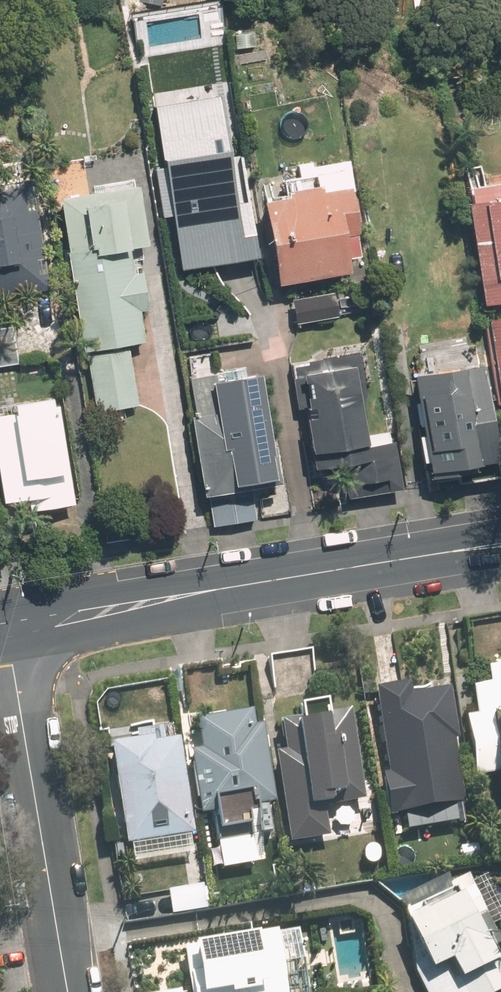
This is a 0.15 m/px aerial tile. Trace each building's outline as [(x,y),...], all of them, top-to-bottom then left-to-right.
[(221,90),(158,100),(168,163),(161,165),(169,215),(173,214),(182,269),(255,258),(240,161),(233,163),(221,90)] [(481,171),(468,174),(474,211),(469,212),(485,311),(500,308),(500,181),(483,184),(481,171)] [(37,210),(31,181),(0,186),(0,297),(49,289),(37,210)] [(133,190),(132,182),(93,189),(94,196),(60,203),(69,257),(67,257),(83,355),(145,345),(140,313),(147,312),(141,276),(134,277),(130,253),(148,249),(138,189),(133,190)] [(321,198),(320,191),(287,197),(288,204),(264,208),(277,290),(349,278),(346,264),(359,262),(348,194),(321,198)] [(334,295),(292,301),(296,324),(337,317),(334,295)] [(485,325),(499,409),(500,409),(500,322),(485,325)] [(0,329),(0,366),(15,364),(10,327),(0,329)] [(127,353),(87,359),(97,416),(136,409),(127,353)] [(341,467),(347,500),(401,491),(393,444),(366,449),(356,389),(363,389),(357,357),(292,367),(299,410),(305,409),(315,471),(341,467)] [(482,365),(413,377),(431,479),(474,471),(474,467),(499,462),(482,365)] [(247,379),(245,370),(225,374),(226,382),(214,384),(213,378),(189,381),(196,421),(190,422),(203,500),(208,500),(213,528),(253,521),(249,493),(280,488),(267,410),(262,410),(257,377),(247,379)] [(5,506),(29,502),(31,513),(71,506),(56,411),(50,412),(49,401),(13,407),(15,416),(0,418),(0,479),(5,506)] [(490,669),(494,688),(476,691),(479,716),(467,719),(476,775),(500,771),(500,667),(490,669)] [(410,682),(375,688),(396,812),(469,799),(450,687),(412,694),(410,682)] [(284,752),(275,753),(290,841),(329,836),(324,807),(364,800),(350,712),(329,715),(327,704),(301,708),(303,718),(279,722),(284,752)] [(254,726),(251,711),(196,721),(201,749),(189,751),(199,813),(217,811),(218,817),(214,817),(218,842),(261,836),(255,804),(274,801),(262,725),(254,726)] [(139,739),(113,743),(128,842),(194,832),(180,738),(165,740),(163,726),(137,730),(139,739)] [(443,871),(401,890),(405,900),(409,918),(417,968),(427,991),(497,991),(500,990),(500,973),(496,960),(499,958),(493,943),(498,941),(490,924),(500,919),(500,906),(486,872),(470,879),(468,872),(448,881),(443,871)] [(165,881),(171,915),(205,909),(200,875),(165,881)] [(277,931),(187,945),(191,968),(192,968),(196,991),(288,991),(277,931)]
